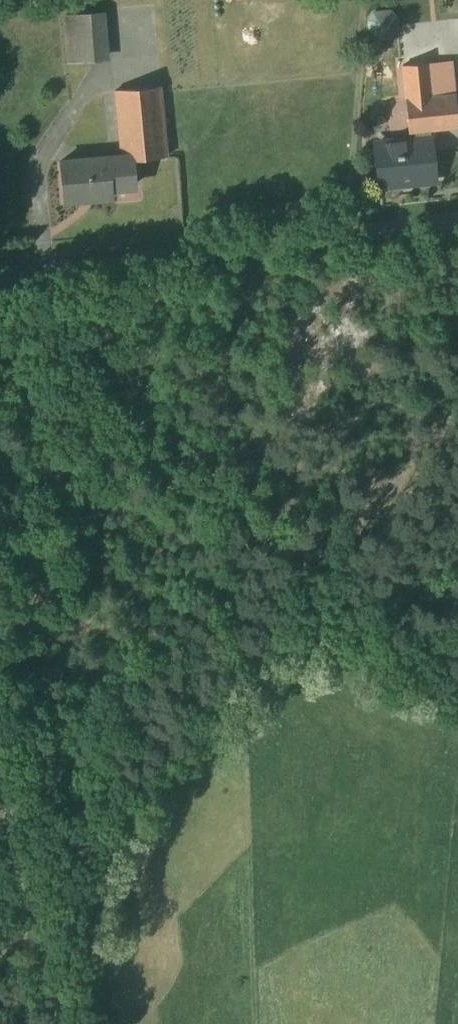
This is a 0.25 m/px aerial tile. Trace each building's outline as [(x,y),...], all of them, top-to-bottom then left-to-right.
[(90,14),(66,16),(70,64),(94,62),(110,61),(107,13),(90,14)] [(413,132),(429,130),(457,127),(450,60),(401,66),(408,133),(413,132)] [(121,160),(127,159),(167,156),(161,91),(161,87),(114,91),(120,159),(121,160)] [(434,180),(429,130),(413,132),(414,139),(374,144),(379,186),(434,180)] [(130,182),(127,159),(121,160),(120,159),(108,160),(108,157),(59,162),(63,203),(112,198),(110,184),(130,182)]
